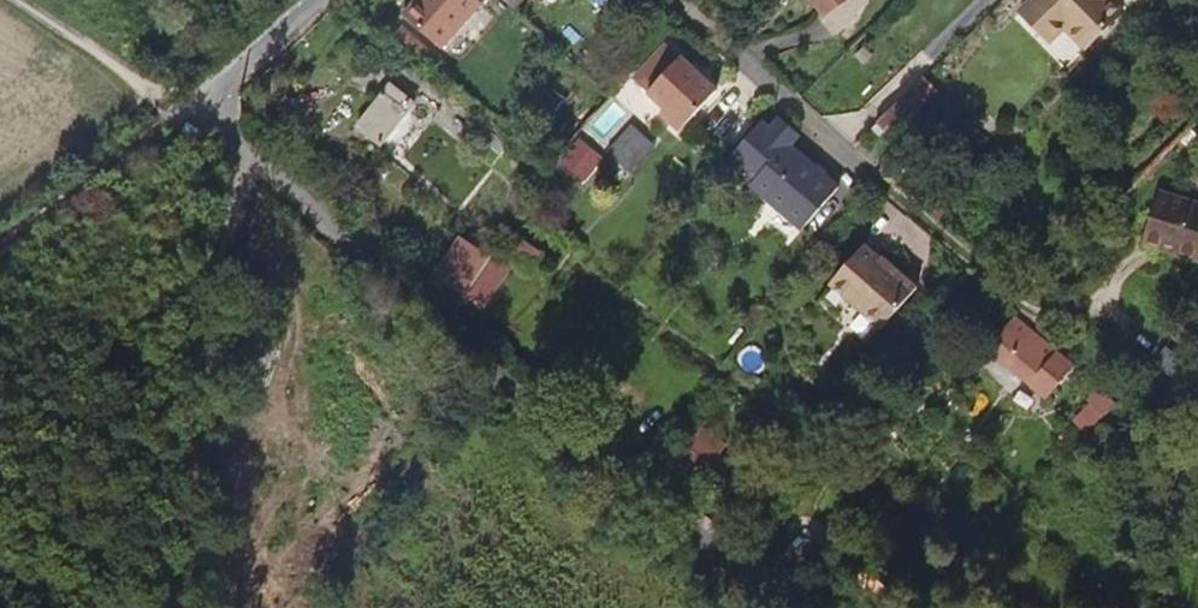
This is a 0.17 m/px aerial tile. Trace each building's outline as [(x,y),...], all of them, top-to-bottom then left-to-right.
[(487,0),(416,0),(404,13),(443,49),(487,0)] [(519,10),(528,0),(507,0),(519,10)] [(823,23),(857,1),(857,0),(809,0),(823,23)] [(1111,0),(1031,0),(1020,11),(1040,31),(1054,15),(1087,48),(1123,12),(1111,0)] [(718,89),(667,42),(635,77),(666,106),(662,112),(681,130),(718,89)] [(891,134),(939,87),(927,76),(879,123),(891,134)] [(606,126),(632,97),(618,85),(612,92),(592,114),(606,126)] [(371,154),(411,110),(388,90),(348,135),(371,154)] [(595,147),(611,131),(592,114),(578,130),(595,147)] [(839,188),(814,165),(815,163),(794,145),(802,135),(780,116),(772,126),(765,120),(732,157),(758,180),(753,185),(802,229),(839,188)] [(622,125),(608,154),(638,168),(651,140),(622,125)] [(1162,193),(1142,247),(1197,266),(1197,206),(1162,193)] [(487,252),(491,246),(472,232),(443,271),(464,285),(465,283),(487,252)] [(538,250),(520,237),(509,253),(511,254),(527,266),(538,250)] [(890,324),(926,282),(898,259),(895,261),(871,241),(838,280),(890,324)] [(509,253),(494,242),(491,246),(487,252),(465,283),(482,295),(511,254),(509,253)] [(1060,404),(1086,373),(1017,317),(1008,329),(1006,327),(991,345),(1006,358),(1029,377),(1060,404)] [(1018,390),(1029,377),(1006,358),(996,370),(1018,390)] [(702,484),(715,453),(683,441),(671,472),(702,484)]
